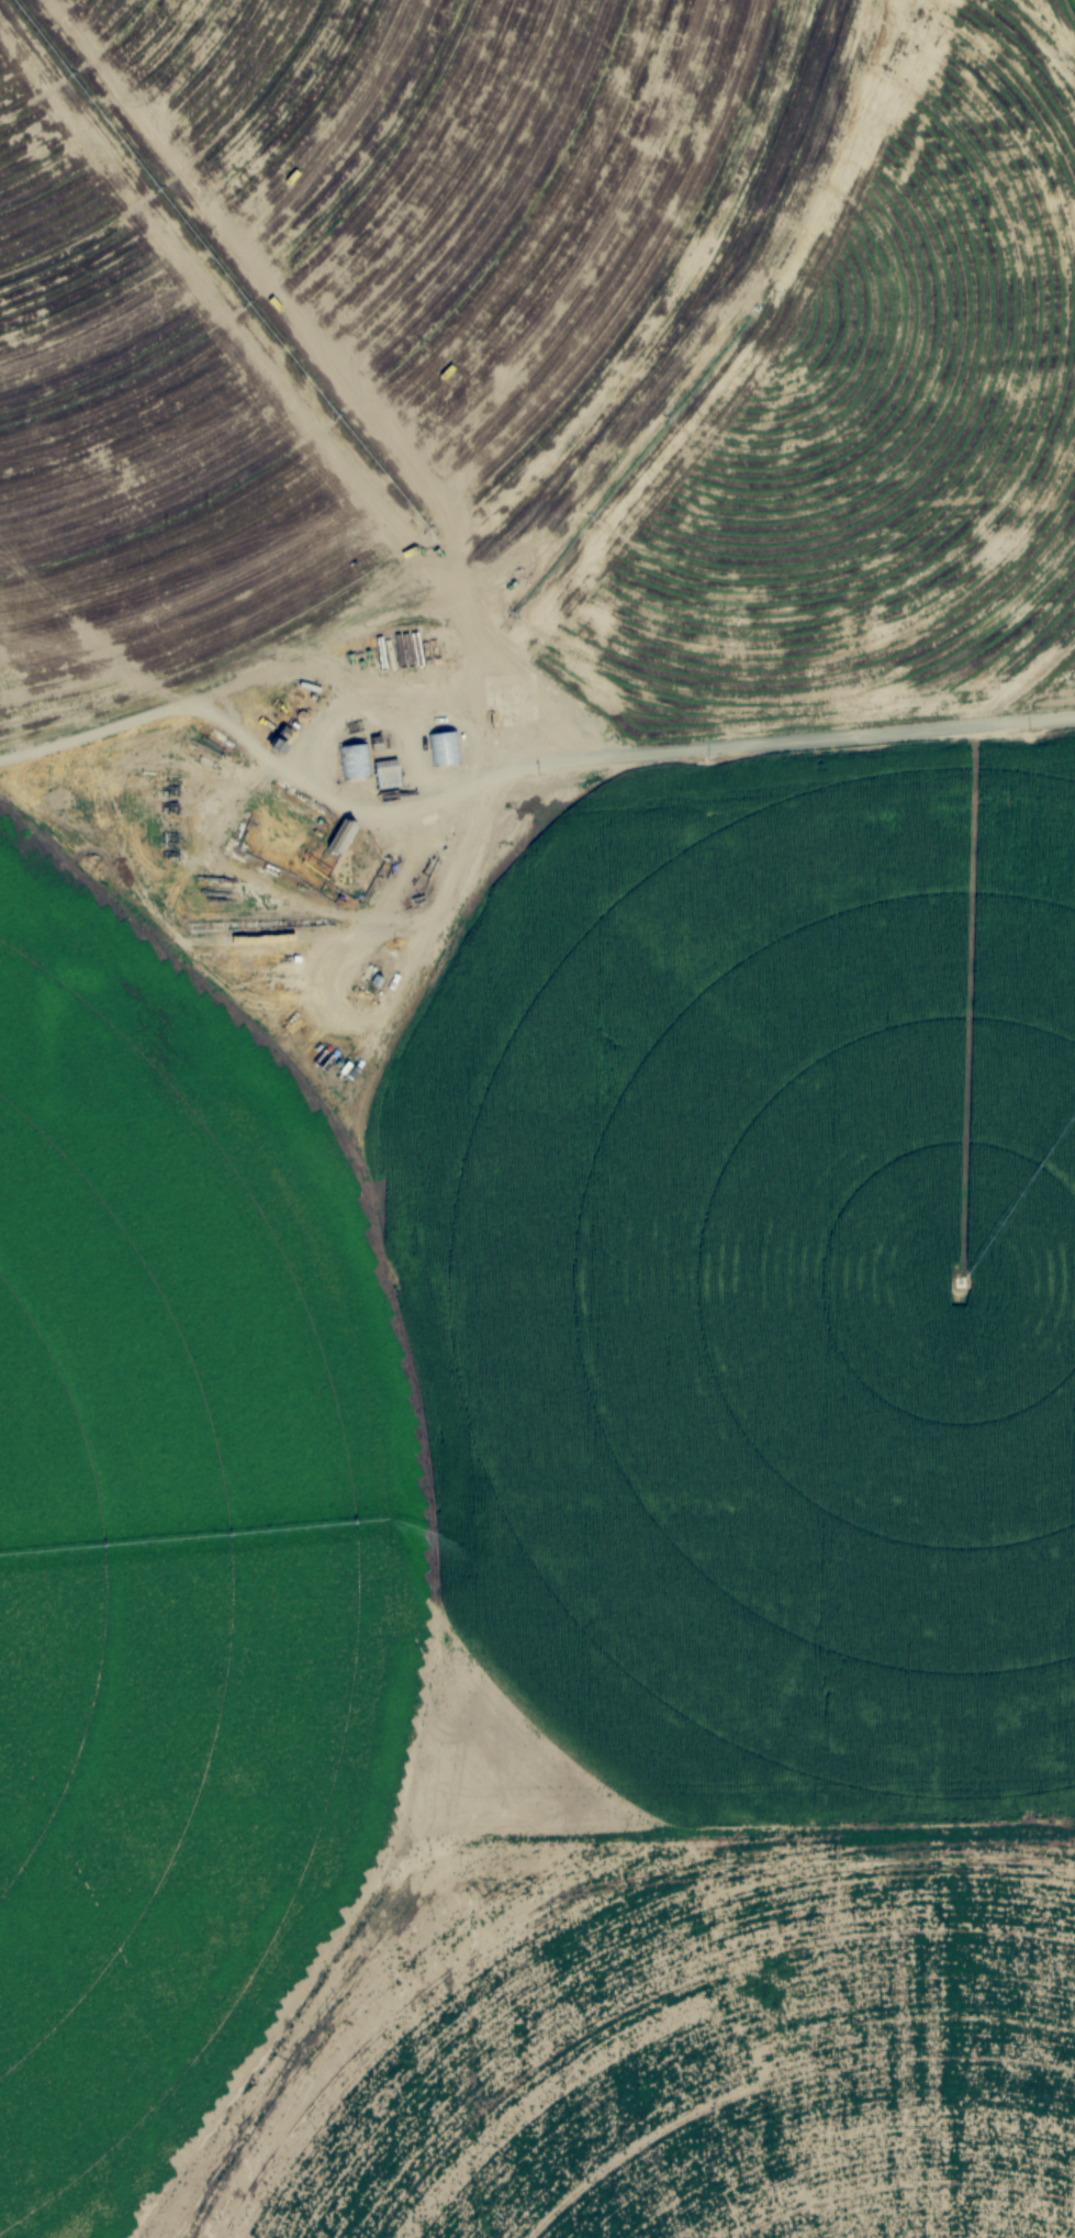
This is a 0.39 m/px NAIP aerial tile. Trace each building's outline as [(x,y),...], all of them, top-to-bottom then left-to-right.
[(431,767),(460,763),(455,731),(427,736),(431,767)] [(370,776),(367,744),(338,747),(341,779),(370,776)] [(402,786),(398,759),(374,763),(379,789),(402,786)] [(359,824),(345,816),(326,848),(341,856),(359,824)] [(413,906),(427,902),(425,895),(411,898),(413,906)]
